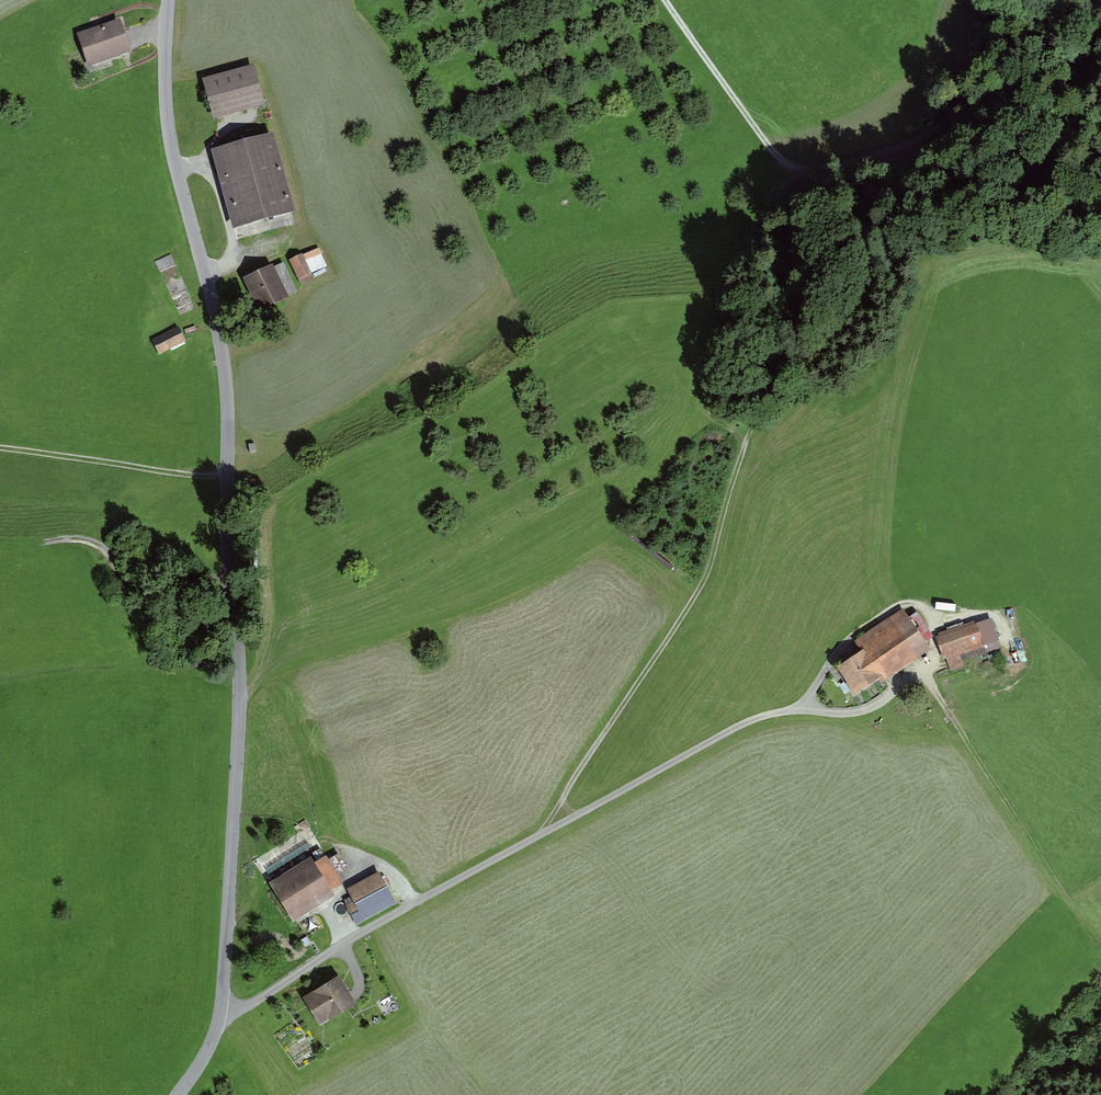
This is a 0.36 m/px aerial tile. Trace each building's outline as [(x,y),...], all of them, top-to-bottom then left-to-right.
[(123,20),(81,35),(93,68),(135,53),(123,20)] [(268,105),(259,64),(207,76),(216,117),(268,105)] [(276,134),(213,150),(233,228),(296,212),(276,134)] [(322,251),(293,264),(304,287),(333,274),(322,251)] [(259,309),(292,295),(278,262),(245,276),(259,309)] [(161,356),(189,342),(182,327),(153,340),(161,356)] [(909,619),(901,608),(853,641),(861,651),(838,667),(856,692),(879,676),(884,682),(933,648),(925,636),(930,633),(916,614),(909,619)] [(990,618),(937,636),(948,671),(963,666),(961,661),(1000,649),(990,618)] [(339,899),(334,890),(343,884),(329,860),(318,866),(306,846),(268,869),(275,879),(269,883),(295,926),(339,899)] [(356,923),(396,901),(379,869),(347,886),(354,899),(346,903),(356,923)] [(339,977),(304,998),(322,1027),(357,1005),(339,977)]
